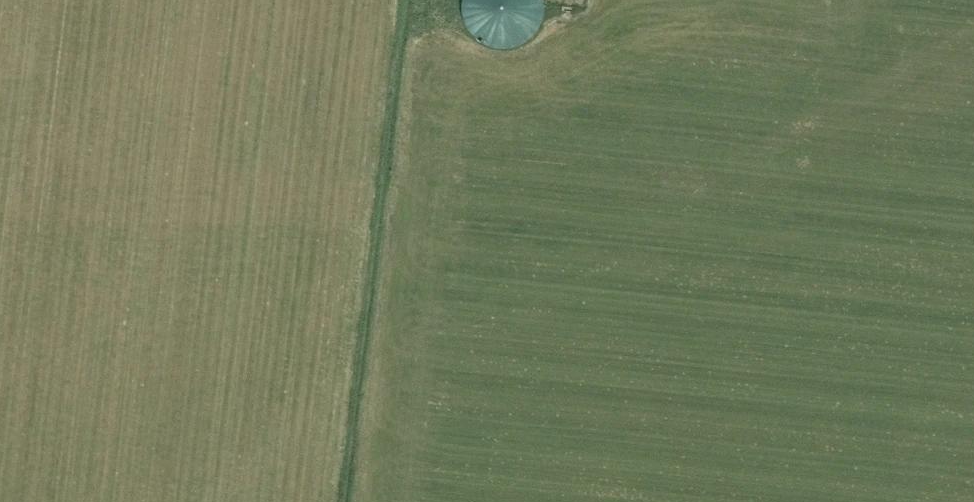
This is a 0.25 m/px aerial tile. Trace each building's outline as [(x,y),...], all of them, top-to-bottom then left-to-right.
[(470,32),(474,36),(480,42),(486,45),(492,48),(502,49),(515,48),(526,43),(534,37),(540,28),(545,18),(545,6),(544,0),(464,0),(463,4),(463,12),(465,21),(468,27),(470,32)]
